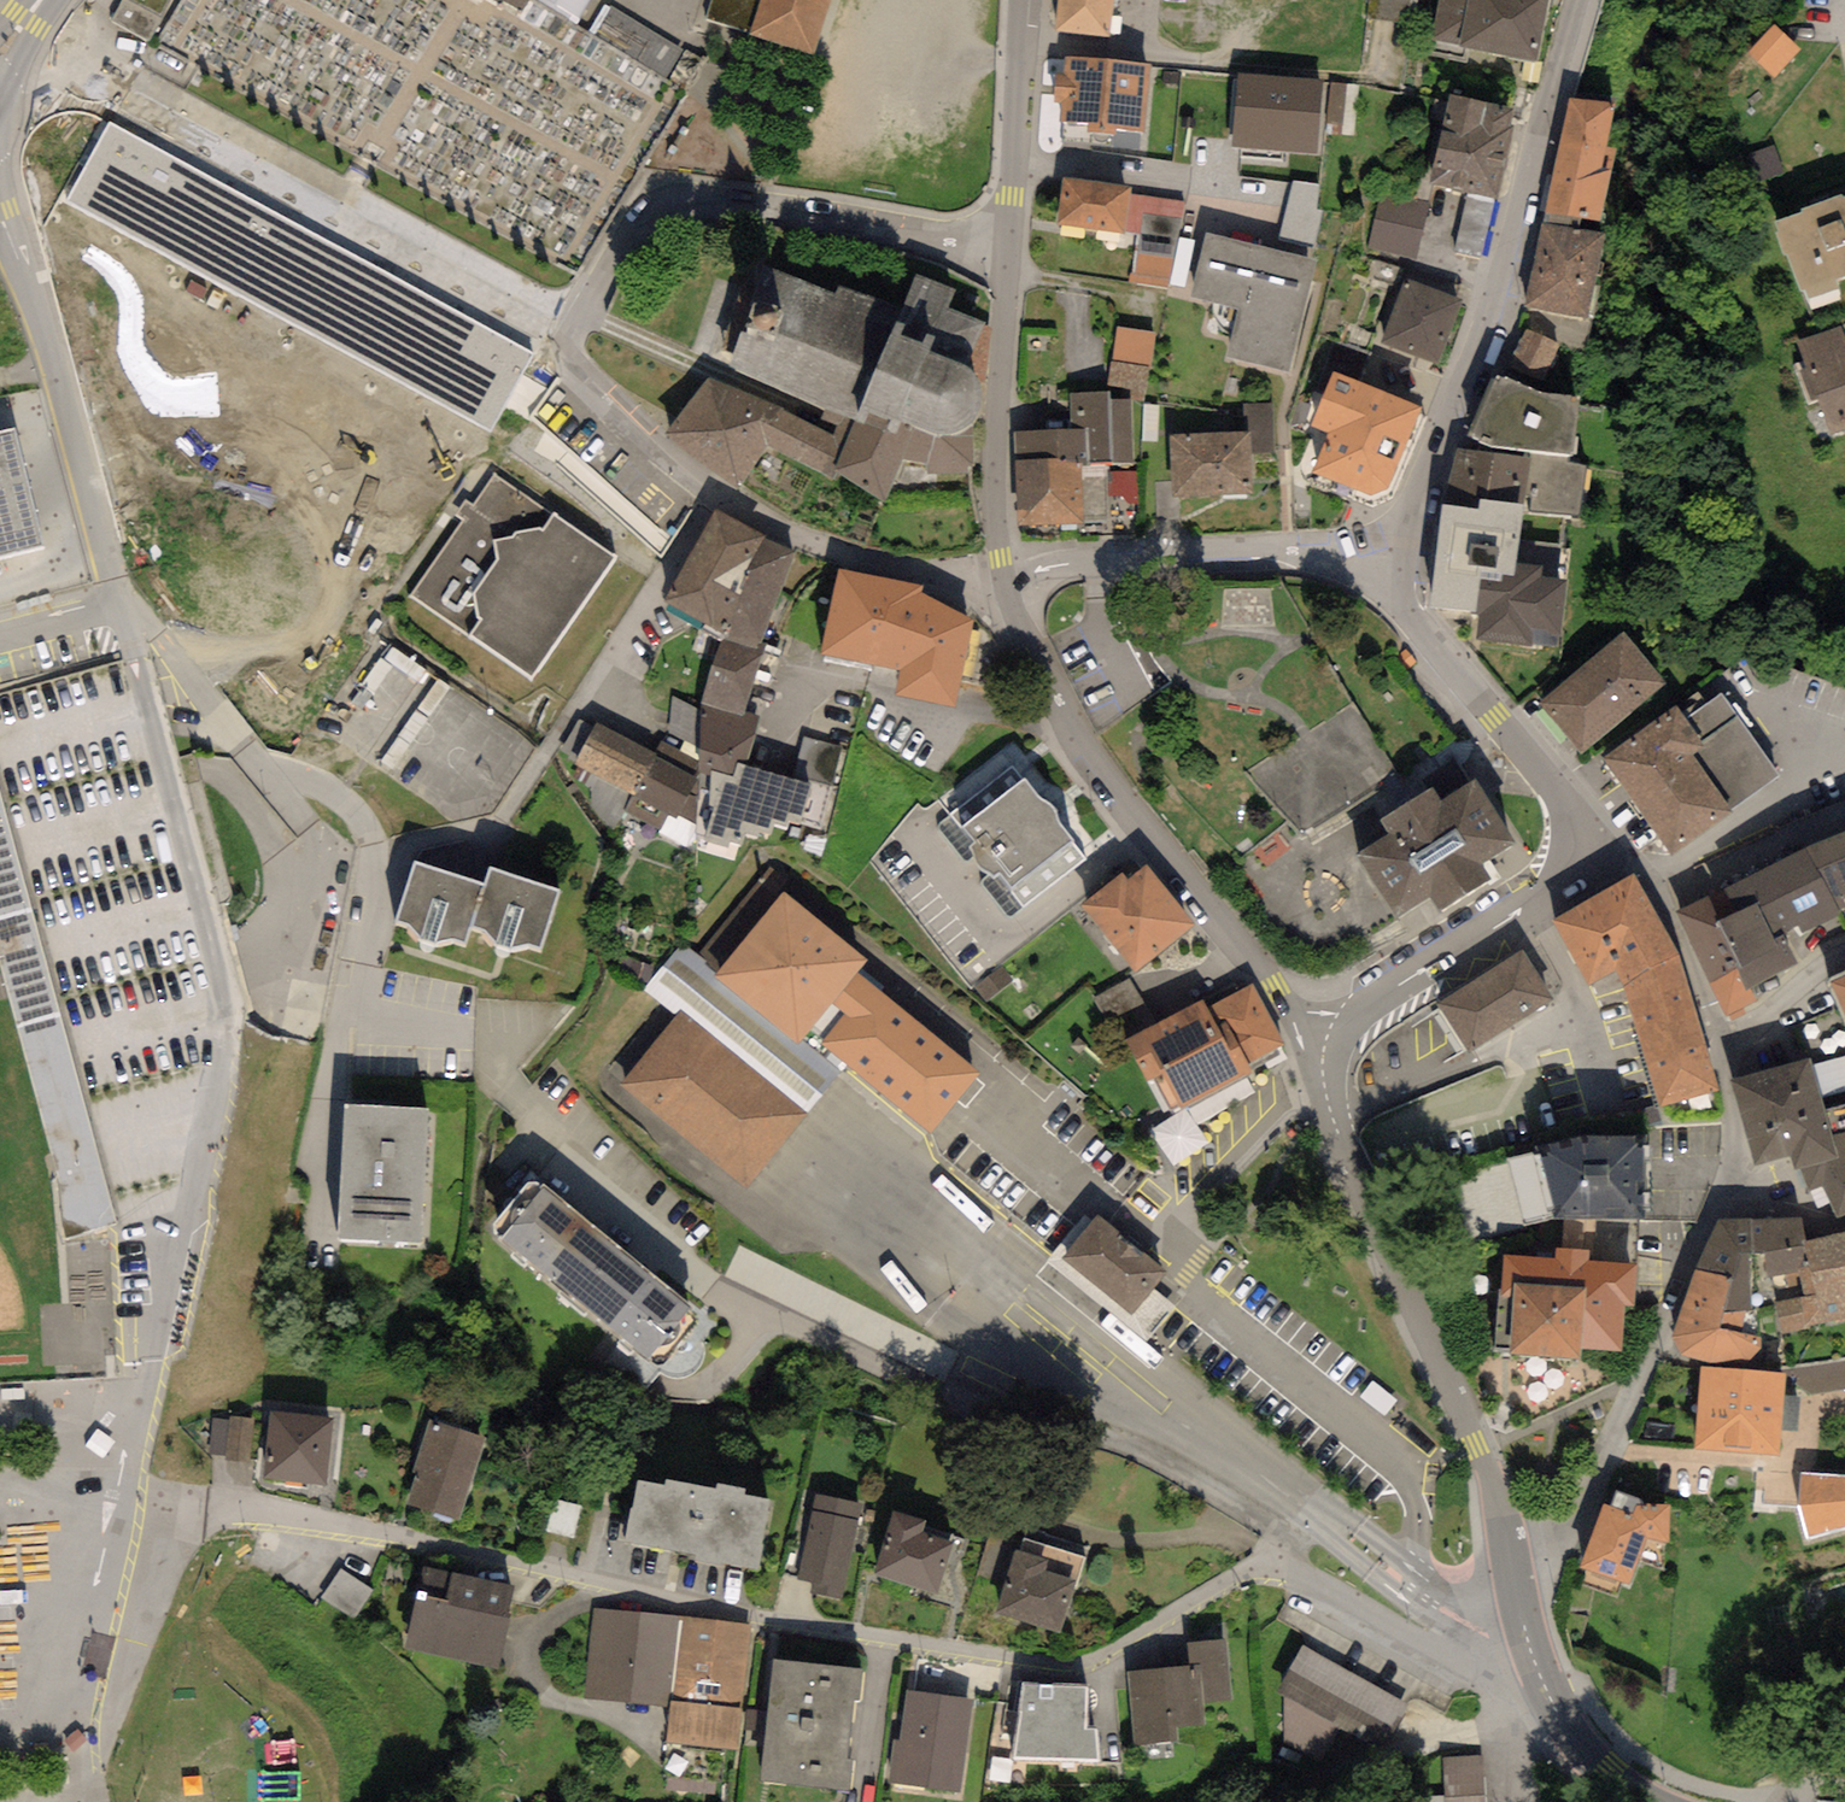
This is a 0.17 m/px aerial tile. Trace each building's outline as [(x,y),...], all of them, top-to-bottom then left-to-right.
[(158,42),(174,0),(115,0),(107,23),(158,42)] [(577,21),(590,0),(541,0),(577,21)] [(707,19),(750,32),(749,35),(815,55),(831,0),(713,0),(707,19)] [(1055,30),(1111,36),(1116,0),(1059,0),(1055,30)] [(1433,41),(1460,46),(1534,62),(1547,0),(1440,0),(1433,41)] [(618,11),(600,41),(676,87),(694,58),(618,11)] [(1800,51),(1772,23),(1743,54),(1771,81),(1800,51)] [(1150,64),(1065,56),(1063,75),(1056,74),(1053,102),(1061,103),(1059,122),(1088,125),(1087,131),(1117,134),(1117,128),(1144,130),(1150,64)] [(1237,74),(1230,144),(1315,152),(1321,81),(1237,74)] [(1451,95),(1430,183),(1499,199),(1519,111),(1451,95)] [(1616,105),(1568,97),(1544,211),(1573,217),(1601,221),(1617,149),(1606,146),(1616,105)] [(534,355),(109,122),(65,202),(491,430),(534,355)] [(1131,187),(1063,177),(1056,224),(1124,232),(1131,194),(1131,187)] [(1319,184),(1293,181),(1279,238),(1314,246),(1323,210),(1316,209),(1319,184)] [(1430,200),(1381,188),(1367,248),(1415,259),(1430,200)] [(1775,222),(1778,232),(1774,233),(1782,255),(1786,253),(1801,293),(1806,291),(1809,299),(1842,287),(1839,279),(1844,277),(1844,198),(1843,198),(1841,193),(1800,208),(1801,212),(1775,222)] [(1183,202),(1131,194),(1124,232),(1137,235),(1129,282),(1168,288),(1183,202)] [(1469,204),(1464,255),(1489,258),(1494,207),(1469,204)] [(1573,217),(1544,211),(1525,306),(1588,318),(1605,233),(1571,226),(1573,217)] [(1318,260),(1205,233),(1190,296),(1238,308),(1226,356),(1291,372),(1318,260)] [(1186,246),(1179,283),(1191,285),(1198,249),(1186,246)] [(975,375),(967,367),(984,324),(947,309),(955,290),(914,274),(900,308),(841,285),(838,295),(766,268),(730,365),(823,409),(855,420),(896,433),(901,421),(910,424),(919,428),(932,432),(946,433),(958,432),(966,428),(970,426),(974,423),(977,418),(981,411),(982,401),(981,391),(979,381),(975,375)] [(1462,299),(1404,278),(1381,341),(1438,363),(1462,299)] [(1796,341),(1806,368),(1800,370),(1810,399),(1818,396),(1832,435),(1844,430),(1844,338),(1840,325),(1796,341)] [(1156,333),(1117,328),(1110,363),(1110,393),(1110,400),(1132,399),(1145,402),(1156,333)] [(1561,345),(1525,330),(1503,374),(1538,391),(1561,345)] [(1579,397),(1538,391),(1503,374),(1497,371),(1468,435),(1490,448),(1525,451),(1572,456),(1579,397)] [(1422,408),(1332,373),(1312,425),(1329,432),(1402,460),(1422,408)] [(816,428),(708,377),(666,436),(738,488),(766,447),(830,481),(839,472),(833,469),(855,420),(823,409),(816,428)] [(1110,393),(1070,394),(1071,429),(1015,431),(1015,461),(1060,460),(1060,465),(1080,464),(1107,463),(1133,463),(1132,399),(1110,400),(1110,393)] [(1246,433),(1168,436),(1170,495),(1250,493),(1248,453),(1275,453),(1273,403),(1245,404),(1246,433)] [(973,464),(970,426),(966,428),(958,432),(946,433),(932,432),(919,428),(910,424),(901,421),(896,433),(855,420),(833,469),(839,472),(884,501),(904,460),(926,464),(926,475),(965,473),(973,464)] [(0,429),(0,556),(45,545),(16,426),(0,429)] [(1389,489),(1402,460),(1329,432),(1313,473),(1371,496),(1389,489)] [(1525,457),(1456,448),(1441,505),(1477,509),(1478,499),(1523,504),(1522,511),(1578,515),(1585,465),(1571,463),(1572,456),(1525,451),(1525,457)] [(1107,463),(1080,464),(1060,465),(1060,460),(1015,461),(1017,525),(1081,524),(1081,521),(1108,520),(1107,463)] [(615,555),(494,475),(473,506),(466,502),(456,516),(463,520),(411,597),(533,678),(615,555)] [(1117,504),(1143,502),(1141,475),(1115,478),(1117,504)] [(1477,509),(1441,505),(1430,607),(1477,613),(1481,580),(1502,582),(1502,574),(1515,575),(1516,563),(1522,511),(1523,504),(1478,499),(1477,509)] [(764,536),(716,510),(663,600),(727,637),(764,536)] [(795,553),(764,536),(727,637),(760,649),(762,643),(795,553)] [(1542,566),(1516,563),(1515,575),(1502,574),(1502,582),(1481,580),(1477,613),(1479,613),(1476,640),(1559,649),(1566,580),(1541,577),(1542,566)] [(923,585),(839,569),(820,653),(900,670),(896,697),(955,706),(974,623),(922,592),(923,585)] [(1228,594),(1229,632),(1278,631),(1277,592),(1228,594)] [(1666,685),(1624,633),(1538,703),(1581,755),(1666,685)] [(760,649),(727,637),(711,669),(701,705),(698,763),(698,773),(710,775),(711,770),(733,778),(738,763),(747,766),(761,715),(745,712),(768,645),(762,643),(760,649)] [(1677,707),(1602,760),(1671,857),(1733,813),(1731,809),(1779,775),(1722,694),(1685,720),(1677,707)] [(656,755),(595,723),(574,763),(632,793),(635,795),(656,755)] [(747,766),(738,763),(733,778),(711,770),(710,775),(698,773),(694,823),(696,836),(726,849),(728,842),(741,846),(747,835),(759,839),(762,832),(771,835),(774,824),(786,829),(789,821),(819,830),(842,748),(804,736),(794,779),(747,766)] [(663,742),(656,755),(635,795),(632,793),(624,811),(660,832),(669,815),(676,818),(677,813),(694,823),(698,773),(698,763),(663,742)] [(1013,768),(951,816),(976,842),(969,847),(976,861),(982,870),(985,871),(993,876),(999,872),(1025,908),(1086,860),(1072,841),(1059,821),(1056,808),(1049,802),(1041,801),(1026,779),(1023,781),(1013,768)] [(1513,848),(1475,789),(1443,810),(1434,796),(1387,826),(1397,840),(1364,861),(1401,919),(1435,898),(1443,912),(1491,882),(1482,868),(1513,848)] [(57,1172),(68,1238),(117,1225),(0,799),(0,958),(57,1172)] [(1270,821),(1217,862),(1237,888),(1290,848),(1270,821)] [(1806,848),(1840,914),(1844,911),(1844,903),(1844,899),(1844,888),(1844,886),(1844,885),(1844,831),(1806,848)] [(1806,848),(1708,898),(1719,921),(1756,903),(1774,938),(1782,934),(1797,926),(1801,934),(1840,914),(1806,848)] [(485,885),(415,862),(396,923),(406,926),(418,943),(437,947),(454,942),(466,947),(472,929),(485,933),(494,948),(512,952),(527,946),(539,952),(559,891),(491,865),(485,885)] [(1195,926),(1146,864),(1144,866),(1128,879),(1123,872),(1081,904),(1135,972),(1195,926)] [(683,1015),(806,1115),(848,1064),(807,1031),(799,1040),(719,975),(782,897),(776,892),(786,880),(772,868),(700,956),(685,944),(646,991),(680,1019),(683,1015)] [(1623,987),(1651,967),(1679,956),(1634,873),(1553,921),(1590,986),(1615,970),(1623,987)] [(719,975),(799,1040),(807,1031),(854,973),(864,960),(784,895),(782,897),(719,975)] [(1719,921),(1708,898),(1676,913),(1709,983),(1736,970),(1741,967),(1719,921)] [(1774,938),(1756,903),(1719,921),(1741,967),(1736,970),(1746,990),(1751,987),(1798,964),(1782,934),(1774,938)] [(1522,951),(1437,1004),(1468,1054),(1553,1001),(1522,951)] [(1651,967),(1623,987),(1660,1107),(1719,1088),(1679,956),(1651,967)] [(1758,1002),(1751,987),(1746,990),(1736,970),(1709,983),(1726,1017),(1758,1002)] [(854,973),(807,1031),(848,1064),(933,1132),(980,1075),(854,973)] [(1827,981),(1844,1021),(1844,973),(1827,981)] [(1095,999),(1113,1043),(1125,1039),(1156,1023),(1131,978),(1095,999)] [(1284,1044),(1253,983),(1207,1007),(1203,999),(1156,1023),(1125,1039),(1147,1082),(1154,1079),(1170,1110),(1178,1106),(1180,1111),(1253,1074),(1247,1063),(1284,1044)] [(806,1115),(683,1015),(680,1019),(625,1087),(748,1186),(806,1115)] [(1809,1058),(1730,1081),(1755,1167),(1790,1157),(1794,1171),(1798,1169),(1838,1158),(1832,1136),(1809,1058)] [(427,1088),(342,1084),(336,1223),(419,1230),(427,1088)] [(1832,1136),(1838,1158),(1798,1169),(1807,1191),(1820,1183),(1836,1218),(1844,1215),(1844,1132),(1832,1136)] [(1585,1136),(1539,1148),(1540,1152),(1555,1219),(1640,1220),(1643,1136),(1585,1136)] [(1524,1228),(1555,1219),(1540,1152),(1507,1157),(1524,1228)] [(686,1289),(541,1167),(497,1218),(643,1340),(686,1289)] [(1802,1217),(1751,1219),(1751,1253),(1765,1252),(1768,1276),(1799,1272),(1807,1271),(1803,1241),(1806,1241),(1802,1217)] [(1751,1219),(1719,1220),(1694,1269),(1732,1276),(1739,1254),(1748,1253),(1751,1253),(1751,1219)] [(1163,1275),(1099,1222),(1069,1260),(1132,1312),(1163,1275)] [(1806,1241),(1803,1241),(1807,1271),(1844,1266),(1844,1230),(1806,1241)] [(1556,1257),(1505,1254),(1503,1290),(1497,1290),(1494,1350),(1509,1351),(1509,1356),(1580,1360),(1581,1349),(1623,1352),(1626,1306),(1634,1306),(1636,1263),(1588,1260),(1589,1251),(1557,1249),(1556,1257)] [(1752,1311),(1748,1253),(1739,1254),(1732,1276),(1723,1313),(1744,1312),(1752,1311)] [(1807,1271),(1799,1272),(1805,1297),(1774,1302),(1779,1334),(1826,1326),(1844,1320),(1844,1266),(1807,1271)] [(1732,1276),(1694,1269),(1673,1334),(1682,1353),(1706,1363),(1744,1358),(1748,1360),(1760,1349),(1761,1336),(1740,1329),(1744,1312),(1723,1313),(1732,1276)] [(1784,1368),(1807,1395),(1844,1389),(1844,1358),(1784,1368)] [(1762,1372),(1702,1368),(1696,1448),(1780,1454),(1781,1429),(1784,1396),(1785,1374),(1762,1372)] [(1397,1401),(1373,1381),(1360,1397),(1384,1417),(1397,1401)] [(1801,1398),(1784,1396),(1781,1429),(1798,1431),(1801,1398)] [(334,1418),(271,1411),(264,1477),(326,1484),(334,1418)] [(218,1420),(214,1461),(252,1464),(256,1424),(218,1420)] [(484,1438),(427,1421),(412,1470),(418,1472),(408,1504),(459,1519),(484,1438)] [(1799,1473),(1796,1505),(1805,1540),(1844,1529),(1844,1476),(1799,1473)] [(666,1487),(637,1481),(625,1541),(695,1555),(694,1560),(725,1567),(726,1562),(756,1569),(771,1499),(744,1494),(745,1488),(717,1483),(716,1490),(667,1480),(666,1487)] [(863,1505),(816,1494),(797,1578),(813,1581),(811,1593),(842,1600),(863,1505)] [(579,1541),(587,1511),(560,1504),(552,1534),(579,1541)] [(1632,1515),(1604,1505),(1580,1569),(1629,1586),(1647,1539),(1669,1545),(1671,1506),(1638,1505),(1632,1515)] [(926,1521),(893,1511),(874,1574),(937,1593),(953,1542),(923,1532),(926,1521)] [(996,1613),(1000,1614),(1061,1633),(1085,1557),(1024,1538),(1019,1551),(1016,1550),(996,1613)] [(514,1586),(424,1565),(404,1647),(499,1670),(512,1614),(507,1613),(514,1586)] [(327,1603),(360,1623),(378,1594),(345,1573),(327,1603)] [(680,1616),(593,1607),(583,1697),(670,1707),(671,1700),(680,1616)] [(751,1624),(680,1616),(671,1700),(741,1708),(751,1624)] [(1188,1642),(1189,1665),(1200,1664),(1204,1703),(1233,1701),(1228,1638),(1188,1642)] [(1409,1705),(1304,1646),(1277,1694),(1284,1698),(1284,1741),(1322,1761),(1334,1739),(1376,1761),(1409,1705)] [(865,1669),(774,1658),(760,1781),(850,1792),(854,1759),(848,1758),(854,1701),(862,1702),(865,1669)] [(1189,1665),(1126,1671),(1133,1745),(1178,1741),(1176,1727),(1206,1724),(1204,1703),(1200,1664),(1189,1665)] [(1087,1684),(1023,1683),(1012,1758),(1099,1763),(1096,1727),(1087,1727),(1087,1684)] [(887,1782),(893,1783),(960,1792),(973,1699),(907,1689),(899,1741),(893,1740),(887,1782)] [(739,1749),(741,1708),(671,1700),(670,1707),(666,1742),(739,1749)] [(1449,1801),(1493,1801),(1493,1761),(1449,1762),(1449,1801)]
